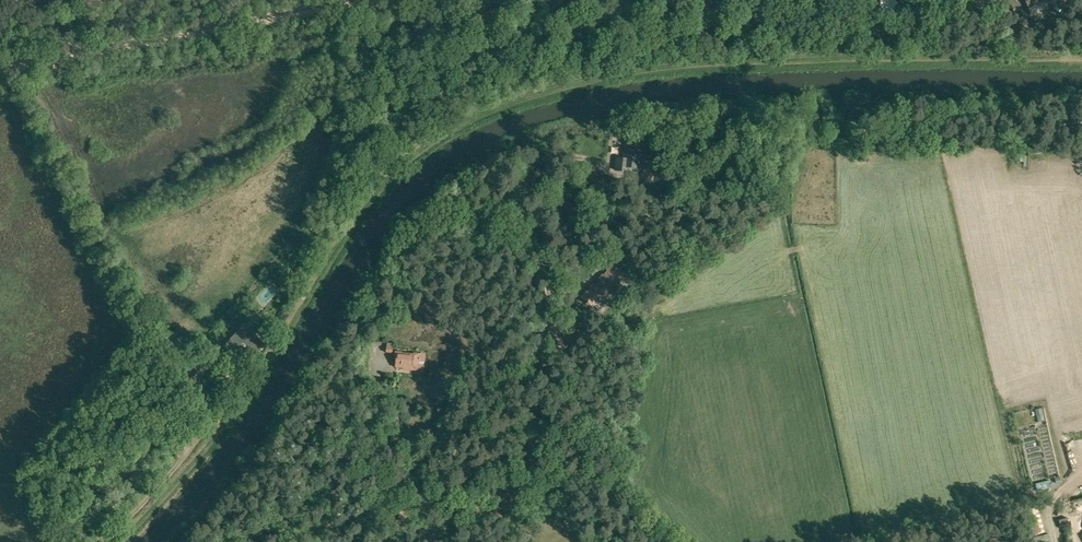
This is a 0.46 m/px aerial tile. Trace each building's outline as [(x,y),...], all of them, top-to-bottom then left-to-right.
[(709,0),(710,12),(718,11),(726,11),(730,10),(729,4),(735,3),(735,0),(709,0)] [(895,6),(895,0),(880,0),(881,7),(888,14),(895,6)] [(1043,2),(1042,0),(1026,0),(1029,8),(1043,2)] [(617,163),(616,170),(627,172),(628,165),(637,166),(636,169),(638,169),(641,152),(650,153),(651,145),(642,144),(641,144),(630,142),(629,149),(626,149),(625,159),(622,159),(621,163),(617,163)] [(276,280),(265,291),(273,299),(284,288),(276,280)] [(262,348),(256,342),(248,334),(251,331),(245,325),(224,346),(232,354),(229,357),(235,363),(238,360),(247,368),(253,362),(251,360),(262,348)] [(609,331),(582,336),(583,344),(610,340),(609,331)] [(402,352),(395,351),(395,355),(397,355),(396,366),(403,366),(402,369),(413,370),(413,365),(418,366),(419,353),(413,353),(413,354),(402,353),(402,352)]
